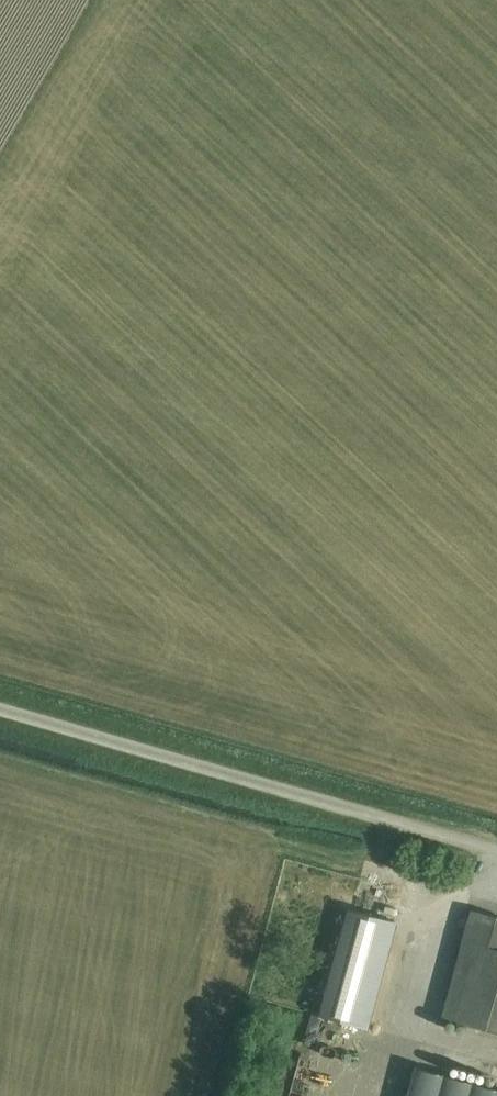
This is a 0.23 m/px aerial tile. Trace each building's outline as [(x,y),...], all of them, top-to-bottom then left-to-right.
[(472,909),(443,1016),(496,1030),(496,916),(472,909)] [(417,1065),(409,1095),(496,1095),(496,1087),(417,1065)]
